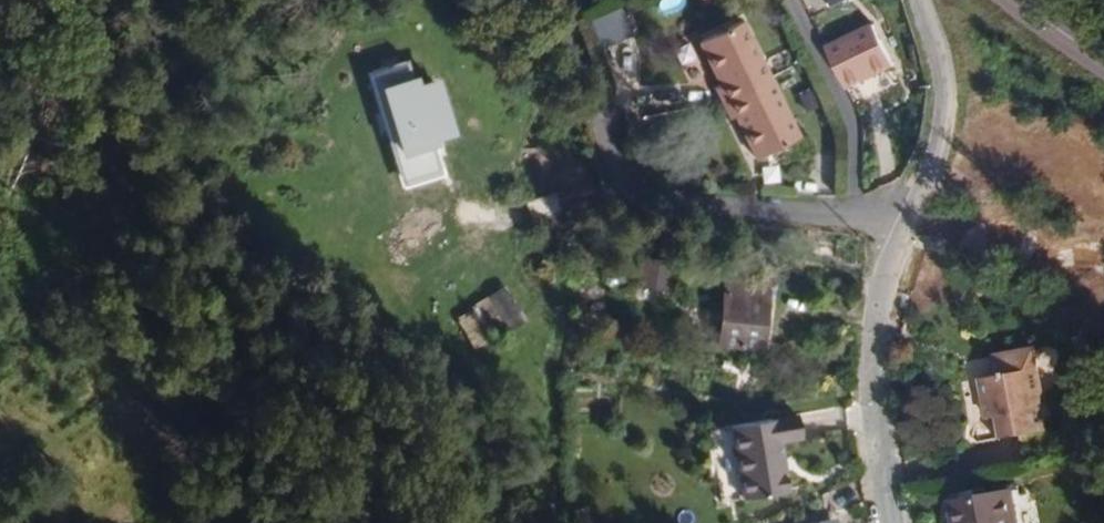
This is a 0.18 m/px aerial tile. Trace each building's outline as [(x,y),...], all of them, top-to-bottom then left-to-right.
[(682,0),(658,0),(660,14),(684,11),(682,0)] [(872,66),(851,25),(804,50),(824,91),(872,66)] [(747,92),(719,32),(677,52),(684,71),(687,70),(698,95),(691,98),(698,114),(702,113),(747,92)] [(413,92),(404,62),(362,75),(399,195),(448,180),(435,139),(452,134),(437,85),(413,92)] [(775,149),(747,92),(702,113),(698,114),(706,131),(714,128),(734,169),(775,149)] [(715,288),(675,277),(670,291),(697,298),(698,295),(712,299),(715,288)] [(663,318),(670,291),(638,282),(630,309),(663,318)] [(470,348),(522,321),(506,289),(454,316),(470,348)] [(761,374),(761,325),(746,325),(746,303),(715,303),(713,374),(761,374)] [(1009,408),(1056,401),(1052,365),(1056,364),(1050,320),(1017,324),(1019,342),(995,345),(1001,386),(1006,386),(1009,408)] [(767,475),(798,460),(787,439),(696,482),(716,522),(729,522),(779,500),(767,475)] [(1032,477),(972,477),(971,522),(1031,522),(1032,477)]
